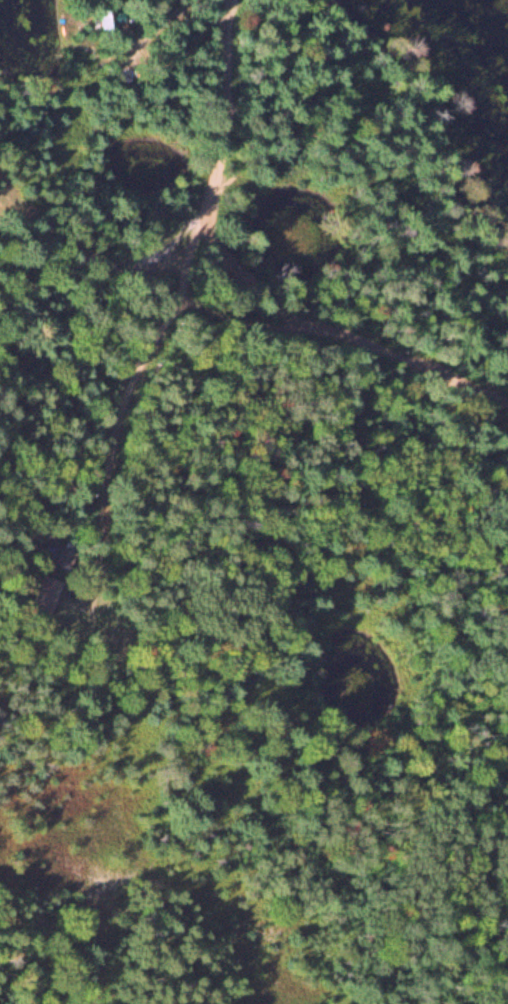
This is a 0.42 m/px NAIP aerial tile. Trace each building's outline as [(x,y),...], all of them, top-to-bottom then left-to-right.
[(52,563),(67,571),(76,553),(61,546),(52,563)] [(30,616),(49,621),(60,580),(41,575),(30,616)]
